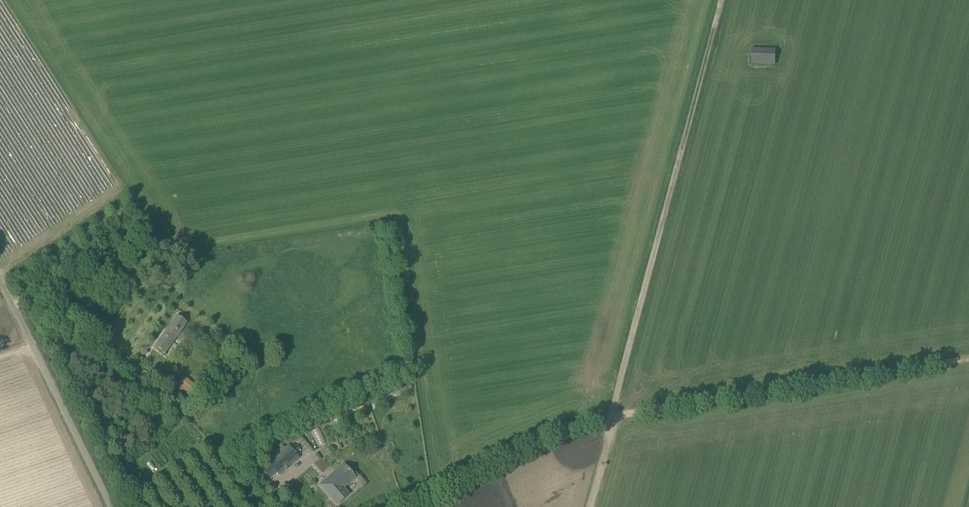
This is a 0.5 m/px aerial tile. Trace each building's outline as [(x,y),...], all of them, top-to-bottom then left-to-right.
[(752,63),(776,64),(776,50),(752,49),(752,63)] [(165,354),(170,346),(187,323),(177,316),(155,347),(165,354)] [(190,398),(199,388),(185,376),(176,386),(190,398)] [(149,418),(139,425),(147,435),(156,428),(149,418)] [(278,476),(298,459),(287,446),(267,463),(278,476)] [(337,506),(350,494),(344,488),(356,478),(343,463),(319,485),(337,506)]
